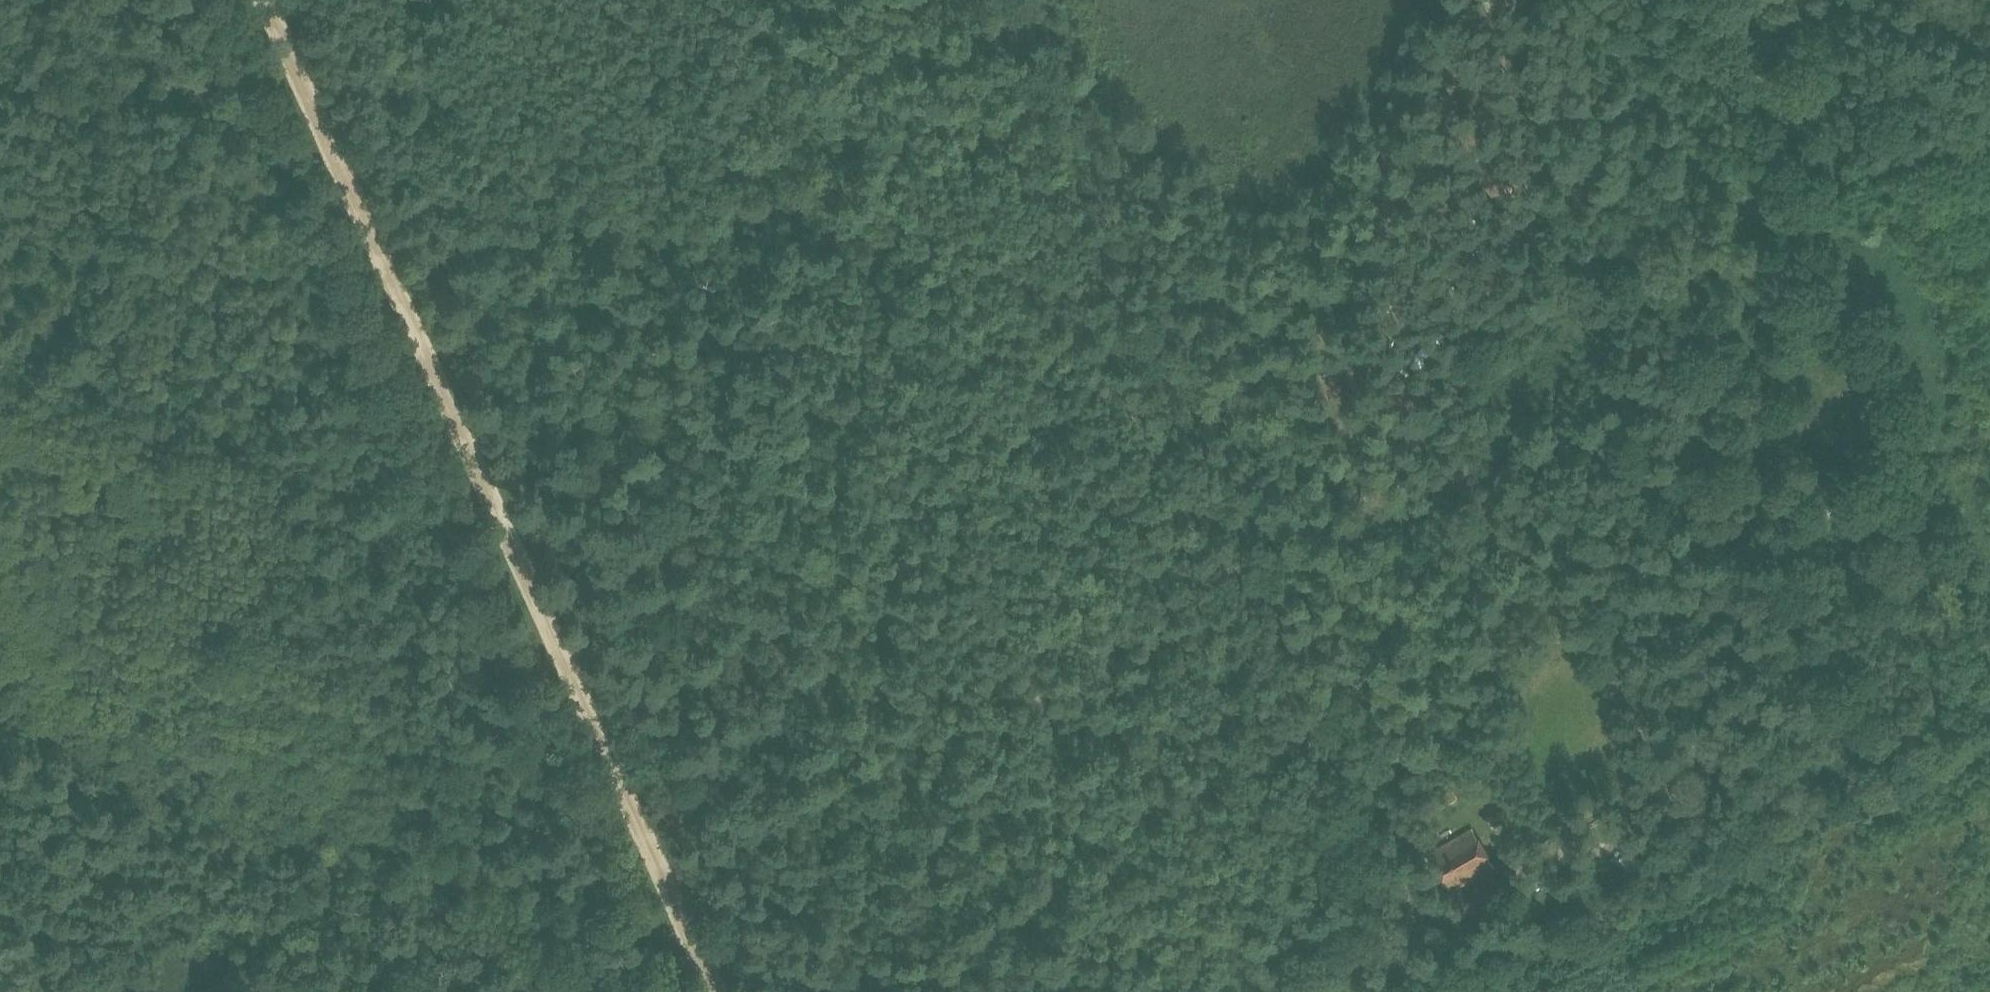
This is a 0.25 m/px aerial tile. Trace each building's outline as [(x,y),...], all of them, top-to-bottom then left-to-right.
[(1498,866),(1482,837),(1433,864),(1449,893),(1498,866)]
